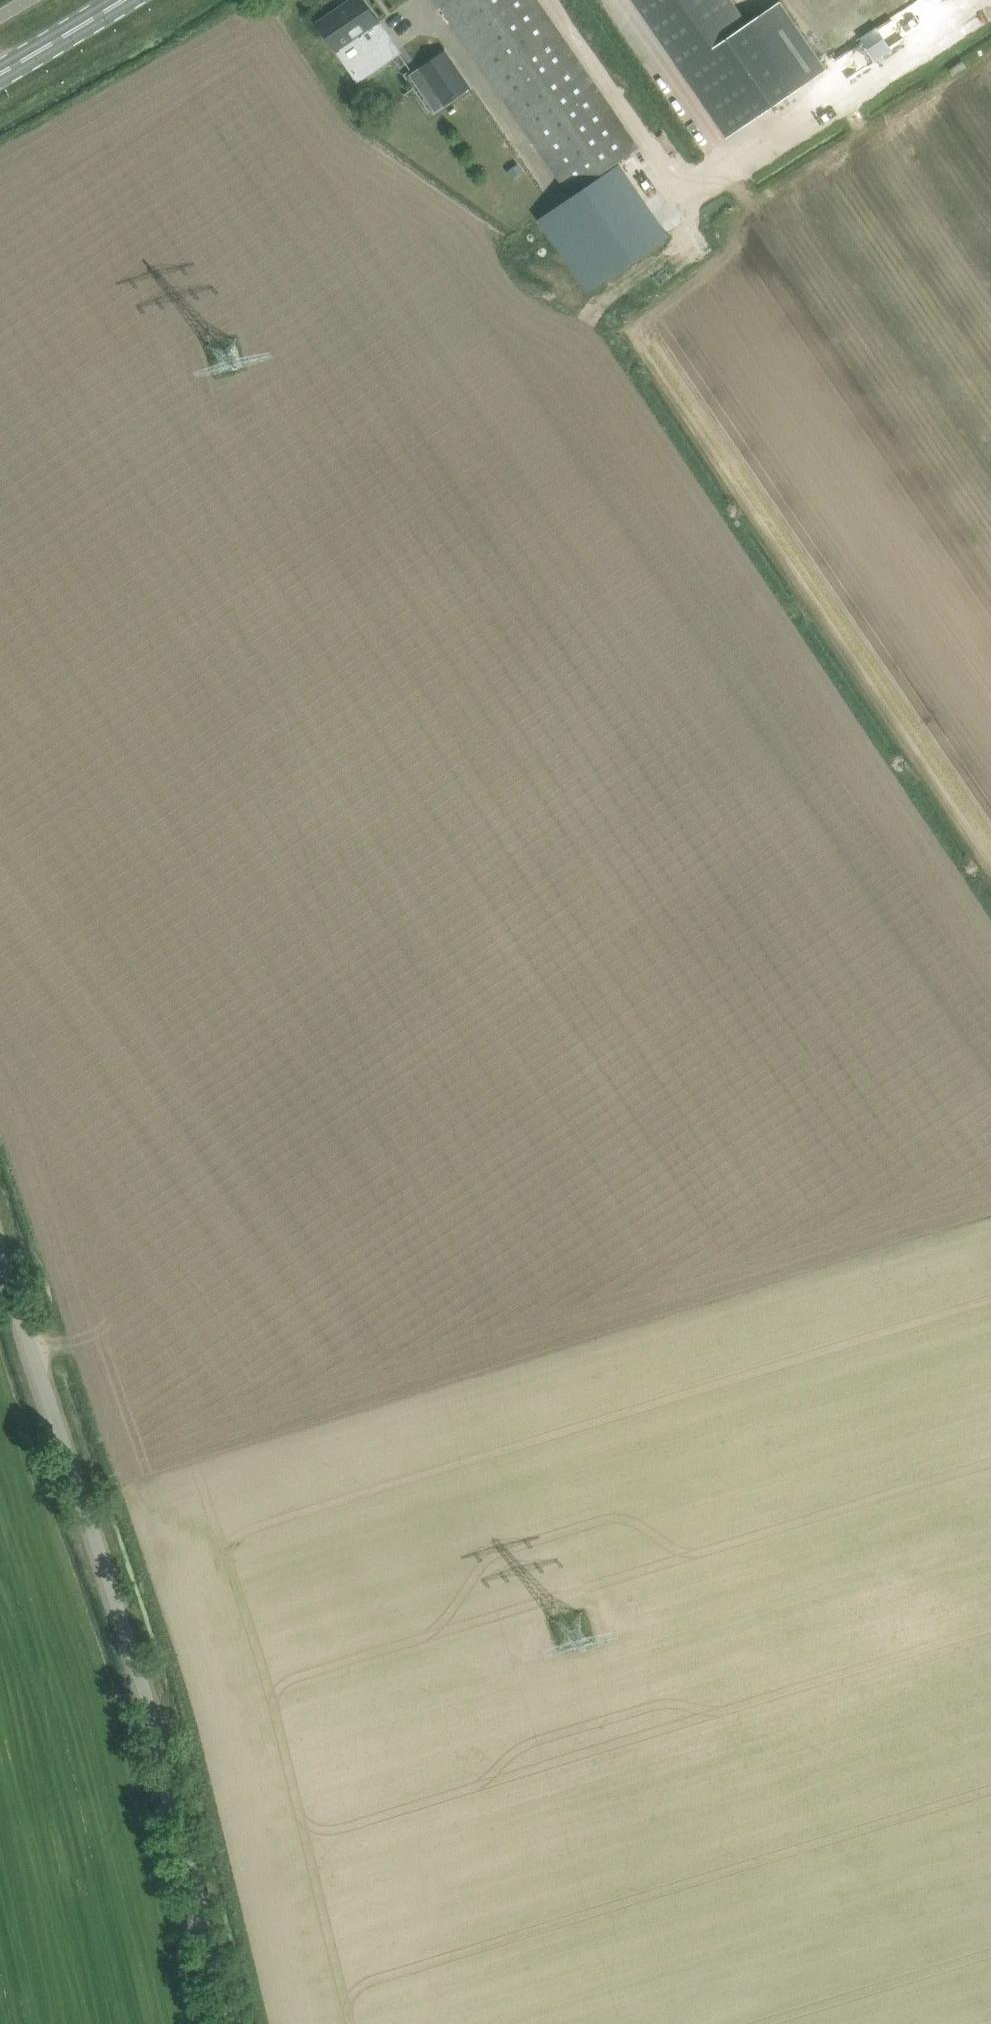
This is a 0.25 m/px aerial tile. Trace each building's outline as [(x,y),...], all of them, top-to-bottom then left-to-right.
[(319,22),(331,38),(351,68),(375,52),(392,40),(379,22),(372,10),(365,0),(351,0),(319,22)] [(538,0),(437,0),(570,193),(573,191),(578,199),(592,188),(588,181),(639,146),(538,0)] [(682,69),(749,23),(733,0),(634,0),(682,69)] [(749,23),(682,69),(728,137),(827,68),(823,62),(819,55),(782,1),(761,15),(757,18),(749,23)] [(861,34),(875,57),(893,46),(878,23),(861,34)] [(446,51),(421,68),(446,105),(471,87),(446,51)] [(518,165),(510,170),(514,177),(523,171),(518,165)]
